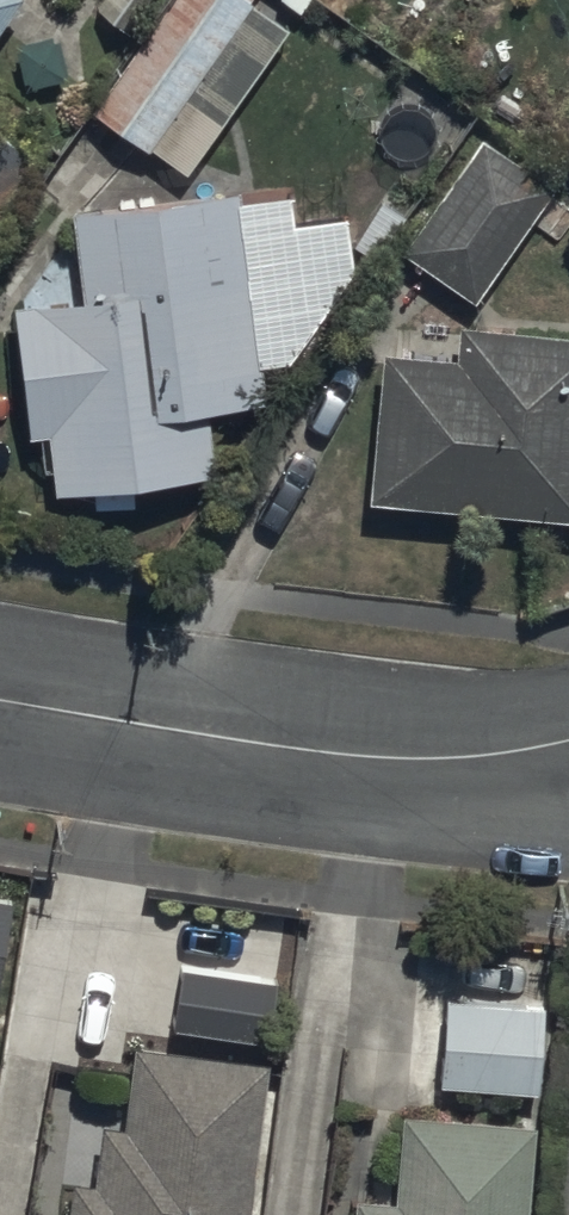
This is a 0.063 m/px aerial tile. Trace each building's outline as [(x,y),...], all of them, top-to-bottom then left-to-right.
[(11,0),(0,0),(0,16),(11,0)] [(145,0),(97,0),(96,1),(127,24),(145,0)] [(99,103),(189,164),(289,18),(264,0),(169,0),(99,103)] [(474,287),(558,175),(489,124),(406,236),(474,287)] [(243,175),(79,194),(89,278),(14,287),(30,427),(51,425),(58,483),(221,464),(213,397),(268,391),(243,175)] [(373,487),(568,506),(568,320),(465,310),(461,350),(387,343),(373,487)] [(14,891),(0,889),(0,972),(14,891)] [(279,973),(184,961),(176,1022),(271,1035),(279,973)] [(545,993),(449,989),(445,1078),(541,1082),(545,993)] [(269,1049),(138,1034),(129,1114),(103,1112),(97,1171),(74,1168),(69,1214),(250,1214),(269,1049)] [(536,1116),(405,1105),(398,1185),(356,1182),(354,1214),(528,1214),(536,1116)]
